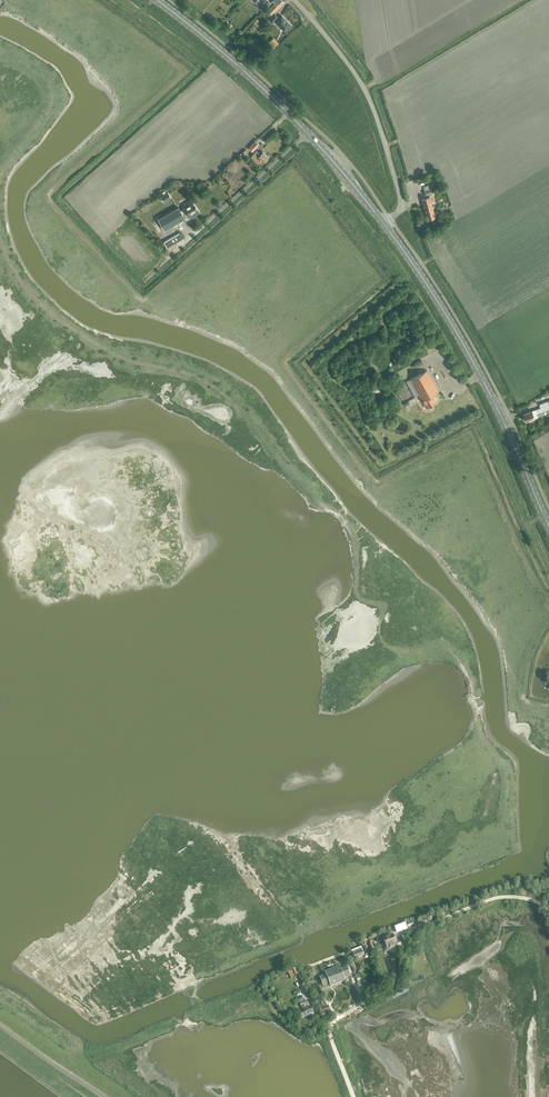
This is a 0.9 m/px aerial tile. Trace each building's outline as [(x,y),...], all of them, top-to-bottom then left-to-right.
[(261,3),(259,5),(260,6),(259,7),(263,10),(270,2),(268,0),(258,0),(261,3)] [(271,14),(279,7),(276,5),(280,1),(279,0),(272,0),(274,3),(267,10),(271,14)] [(290,24),(282,15),(275,21),(284,31),(291,25),(290,24)] [(248,148),(252,151),(258,144),(255,141),(248,148)] [(256,151),(251,156),(255,160),(258,163),(261,160),(263,162),(268,157),(263,152),(260,154),(256,151)] [(423,186),(424,195),(432,194),(431,184),(423,186)] [(159,196),(163,202),(170,197),(167,192),(159,196)] [(433,197),(430,198),(430,196),(422,198),(427,218),(435,216),(431,202),(434,201),(433,197)] [(190,199),(182,204),(184,209),(182,210),(185,214),(187,212),(190,219),(200,213),(196,206),(195,206),(190,199)] [(186,218),(179,206),(158,218),(164,230),(186,218)] [(164,241),(167,247),(183,238),(180,232),(164,241)] [(410,379),(426,407),(435,402),(432,395),(439,391),(427,370),(410,379)] [(542,411),(548,409),(548,406),(547,401),(539,404),(541,407),(536,409),(535,409),(524,414),(527,421),(538,417),(538,416),(543,414),(542,411)] [(384,945),(386,950),(388,949),(388,948),(396,944),(391,933),(382,937),(385,945),(384,945)] [(351,952),(355,960),(368,955),(362,940),(358,942),(361,948),(351,952)] [(289,970),(292,977),(298,974),(295,967),(289,970)] [(347,967),(341,970),(339,967),(326,972),(327,975),(321,978),(324,986),(330,984),(331,987),(345,981),(344,979),(351,976),(347,967)] [(311,1007),(308,1008),(302,997),(298,999),(303,1010),(299,1012),(302,1019),(314,1013),(311,1007)] [(321,1008),(324,1014),(330,1012),(328,1005),(321,1008)]
